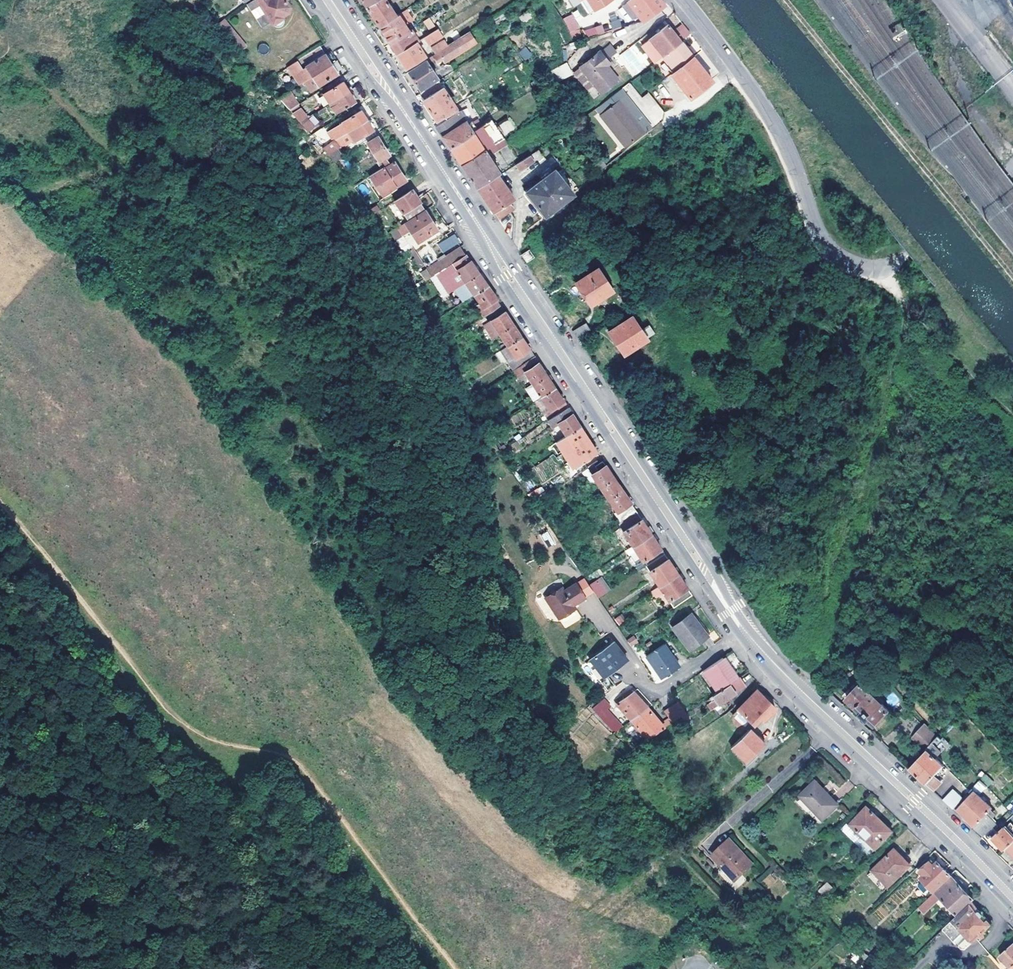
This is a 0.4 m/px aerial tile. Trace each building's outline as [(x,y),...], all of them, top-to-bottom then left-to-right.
[(258,0),(256,0),(250,4),(254,10),(261,5),(258,0)] [(261,5),(254,10),(264,27),(272,22),(274,25),(276,27),(277,27),(280,27),(282,27),(284,25),(285,22),(284,20),(283,17),(289,13),(291,6),(287,0),(258,0),(261,5)] [(368,7),(374,16),(381,27),(398,15),(389,0),(379,0),(368,7)] [(581,2),(589,14),(593,11),(585,0),(584,0),(581,2)] [(597,11),(614,0),(590,0),(597,11)] [(666,5),(663,0),(631,0),(645,20),(666,5)] [(407,24),(413,20),(407,9),(401,13),(407,24)] [(578,20),(582,17),(577,10),(573,13),(578,20)] [(391,41),(410,29),(400,14),(398,15),(381,27),(386,34),(391,41)] [(572,38),(581,34),(573,14),(563,18),(572,38)] [(435,18),(433,15),(426,19),(431,26),(438,22),(435,18)] [(610,28),(620,28),(620,17),(610,16),(610,28)] [(246,46),(225,19),(219,24),(241,51),(246,46)] [(586,38),(604,32),(602,24),(584,30),(586,38)] [(689,31),(686,27),(678,34),(671,24),(644,45),(657,62),(665,56),(668,54),(684,41),(692,34),(689,31)] [(399,54),(418,41),(420,40),(412,28),(410,29),(391,41),(392,43),(395,47),(399,54)] [(443,35),(438,28),(426,36),(431,43),(443,35)] [(438,53),(435,55),(438,59),(440,63),(446,60),(447,63),(479,44),(471,31),(463,36),(450,45),(438,53)] [(438,53),(450,45),(446,39),(434,47),(438,53)] [(418,41),(399,54),(404,61),(408,68),(427,55),(418,41)] [(668,54),(678,67),(680,69),(696,56),(691,50),(684,41),(668,54)] [(257,51),(266,54),(269,45),(260,43),(257,51)] [(602,50),(610,58),(617,52),(609,43),(602,50)] [(617,55),(631,77),(649,65),(635,44),(617,55)] [(304,69),(327,54),(324,50),(321,46),(298,61),(303,69),(304,69)] [(525,46),(518,53),(526,61),(532,54),(525,46)] [(603,91),(620,78),(608,64),(606,61),(609,59),(602,50),(583,66),(603,91)] [(327,54),(304,69),(311,78),(314,76),(338,61),(335,56),(332,51),(327,54)] [(675,70),(678,67),(668,54),(665,56),(675,70)] [(438,59),(435,55),(427,60),(430,64),(438,59)] [(672,72),(693,99),(715,81),(696,56),(680,69),(678,67),(675,70),(672,72)] [(430,64),(427,60),(410,71),(415,79),(422,89),(439,78),(430,64)] [(296,73),(303,69),(298,61),(291,65),(296,73)] [(338,61),(314,76),(311,78),(308,80),(315,90),(321,86),(320,85),(338,74),(337,72),(342,69),(338,61)] [(567,62),(553,69),(559,81),(573,74),(567,62)] [(458,106),(441,80),(421,93),(430,108),(437,119),(445,114),(448,112),(449,111),(458,106)] [(332,104),(350,91),(348,88),(344,82),(326,94),(332,104)] [(350,91),(332,104),(338,113),(356,101),(353,96),(350,91)] [(299,105),(289,93),(281,98),(291,110),(299,105)] [(621,101),(646,132),(652,128),(626,96),(621,101)] [(626,148),(646,132),(621,101),(601,116),(626,148)] [(445,114),(449,119),(453,117),(461,111),(458,106),(449,111),(448,112),(445,114)] [(300,110),(308,119),(314,115),(306,107),(300,110)] [(295,115),(302,123),(308,119),(300,110),(295,115)] [(336,140),(350,132),(368,120),(364,114),(362,110),(330,132),(336,140)] [(446,138),(452,147),(475,132),(461,111),(453,117),(449,119),(438,126),(446,138)] [(308,119),(315,127),(321,123),(314,115),(308,119)] [(509,118),(499,125),(505,135),(516,129),(509,118)] [(309,131),(315,127),(308,119),(302,123),(309,131)] [(371,124),(368,120),(350,132),(336,140),(335,141),(330,144),(324,148),(329,156),(346,144),(346,145),(355,139),(356,141),(374,129),(371,124)] [(458,157),(464,165),(505,137),(493,120),(487,124),(475,132),(452,147),(458,157)] [(325,136),(330,144),(335,141),(336,140),(330,132),(325,136)] [(384,164),(390,161),(388,157),(391,155),(386,148),(379,137),(370,143),(381,161),(382,161),(384,164)] [(479,187),(499,174),(502,173),(491,156),(510,144),(505,137),(464,165),(475,181),(479,187)] [(538,151),(532,154),(537,162),(543,158),(538,151)] [(535,161),(531,154),(518,163),(522,169),(535,161)] [(402,172),(395,162),(376,175),(387,193),(407,180),(402,172)] [(546,216),(574,194),(555,169),(528,191),(546,216)] [(487,199),(496,213),(511,202),(516,199),(511,192),(508,188),(499,174),(479,187),(487,199)] [(376,175),(373,177),(384,195),(387,193),(376,175)] [(409,219),(426,208),(421,199),(414,190),(397,201),(409,219)] [(511,202),(496,213),(499,218),(510,211),(512,214),(516,211),(511,202)] [(416,243),(439,228),(433,220),(427,211),(408,224),(410,227),(417,237),(413,240),(416,243)] [(499,218),(501,220),(512,214),(510,211),(499,218)] [(501,220),(515,240),(515,218),(512,214),(501,220)] [(443,253),(461,243),(455,234),(437,244),(443,253)] [(454,261),(463,255),(459,249),(450,255),(454,261)] [(521,256),(527,263),(534,259),(529,251),(521,256)] [(442,271),(432,278),(444,298),(463,285),(479,275),(472,262),(470,262),(465,256),(442,271)] [(427,281),(432,278),(425,264),(419,269),(427,281)] [(576,284),(591,306),(614,290),(599,268),(576,284)] [(479,275),(463,285),(465,289),(468,287),(474,296),(487,287),(484,282),(479,275)] [(487,287),(474,296),(486,315),(499,307),(495,300),(496,300),(487,287)] [(491,321),(507,347),(521,338),(516,330),(506,316),(504,313),(491,321)] [(638,313),(632,317),(647,339),(652,335),(638,313)] [(484,317),(472,325),(476,331),(489,323),(484,317)] [(647,339),(632,317),(609,333),(623,354),(633,348),(647,339)] [(578,341),(590,333),(584,324),(572,331),(578,341)] [(521,338),(507,347),(501,351),(513,370),(533,357),(528,349),(521,338)] [(533,357),(513,370),(512,372),(517,379),(525,373),(541,397),(554,389),(542,370),(533,357)] [(554,389),(541,397),(549,410),(552,409),(562,402),(563,402),(558,394),(554,389)] [(562,402),(552,409),(555,414),(565,407),(562,402)] [(574,419),(567,409),(548,421),(552,429),(559,425),(567,436),(580,428),(574,419)] [(584,433),(580,428),(567,436),(585,464),(591,460),(590,457),(597,453),(592,446),(584,433)] [(597,468),(590,473),(601,488),(614,479),(610,473),(603,463),(596,467),(597,468)] [(590,473),(588,469),(581,473),(593,492),(601,488),(590,473)] [(622,491),(614,479),(601,488),(609,500),(622,491)] [(609,500),(601,488),(593,492),(602,504),(609,500)] [(629,501),(622,491),(609,500),(617,513),(615,515),(620,522),(636,512),(629,501)] [(636,512),(620,522),(618,524),(633,547),(651,535),(642,522),(636,512)] [(541,535),(548,547),(555,543),(548,531),(541,535)] [(651,535),(633,547),(642,562),(644,561),(647,566),(664,555),(658,545),(651,535)] [(659,587),(677,575),(671,566),(664,555),(647,566),(659,587)] [(683,584),(677,575),(659,587),(674,608),(691,597),(683,584)] [(590,585),(598,598),(607,592),(598,580),(590,585)] [(584,597),(575,583),(563,591),(561,588),(545,598),(565,629),(582,618),(573,605),(584,597)] [(707,638),(691,616),(673,629),(690,651),(707,638)] [(626,640),(631,647),(638,643),(634,635),(626,640)] [(627,659),(613,642),(591,661),(605,677),(600,681),(608,692),(615,686),(607,676),(627,659)] [(663,680),(680,669),(665,646),(648,658),(663,680)] [(737,679),(722,658),(703,671),(718,692),(737,679)] [(591,661),(587,663),(600,681),(605,677),(591,661)] [(740,677),(737,679),(718,692),(713,696),(720,705),(746,687),(740,677)] [(607,693),(608,692),(600,681),(599,682),(607,693)] [(889,712),(861,685),(847,701),(863,716),(862,716),(866,720),(867,719),(875,727),(889,712)] [(634,693),(631,689),(624,696),(626,698),(617,704),(632,720),(649,709),(634,693)] [(757,691),(732,716),(747,732),(758,721),(761,723),(775,709),(766,700),(757,691)] [(615,733),(623,727),(609,710),(611,708),(606,702),(595,712),(614,733),(615,733)] [(673,723),(682,717),(685,715),(677,704),(665,712),(669,719),(673,723)] [(632,720),(649,740),(665,729),(661,725),(649,709),(632,720)] [(732,716),(728,719),(744,735),(747,732),(732,716)] [(669,719),(661,725),(665,729),(673,723),(669,719)] [(926,751),(940,737),(928,724),(913,739),(926,751)] [(759,750),(744,735),(725,754),(743,772),(752,762),(750,760),(759,750)] [(924,781),(935,791),(942,783),(935,776),(945,767),(935,756),(942,749),(939,745),(943,740),(940,737),(926,751),(927,752),(911,769),(924,781)] [(977,778),(990,786),(994,780),(980,772),(977,778)] [(977,781),(973,788),(983,793),(986,786),(977,781)] [(838,806),(816,783),(800,798),(823,821),(838,806)] [(944,800),(953,809),(961,800),(952,791),(944,800)] [(982,838),(997,824),(993,819),(996,816),(991,812),(994,809),(975,791),(958,809),(976,827),(974,829),(982,838)] [(880,820),(868,808),(851,825),(876,850),(892,832),(880,820)] [(1012,844),(1012,826),(1011,824),(1006,829),(1005,827),(993,839),(999,845),(1004,852),(1007,849),(1012,844)] [(730,841),(713,858),(737,883),(754,866),(730,841)] [(911,867),(896,850),(873,871),(888,888),(911,867)] [(951,878),(952,878),(944,869),(938,863),(935,867),(930,862),(921,871),(924,875),(921,878),(936,893),(951,878)] [(974,901),(960,886),(959,885),(951,878),(936,893),(921,907),(926,913),(941,898),(943,900),(944,902),(958,917),(972,903),(974,901)] [(836,889),(830,883),(821,891),(827,898),(836,889)] [(972,903),(958,917),(954,921),(973,943),(992,926),(985,918),(984,912),(979,912),(972,903)] [(1012,967),(1012,945),(999,957),(1010,968),(1011,968),(1012,967)] [(860,947),(856,951),(865,959),(868,955),(860,947)]
